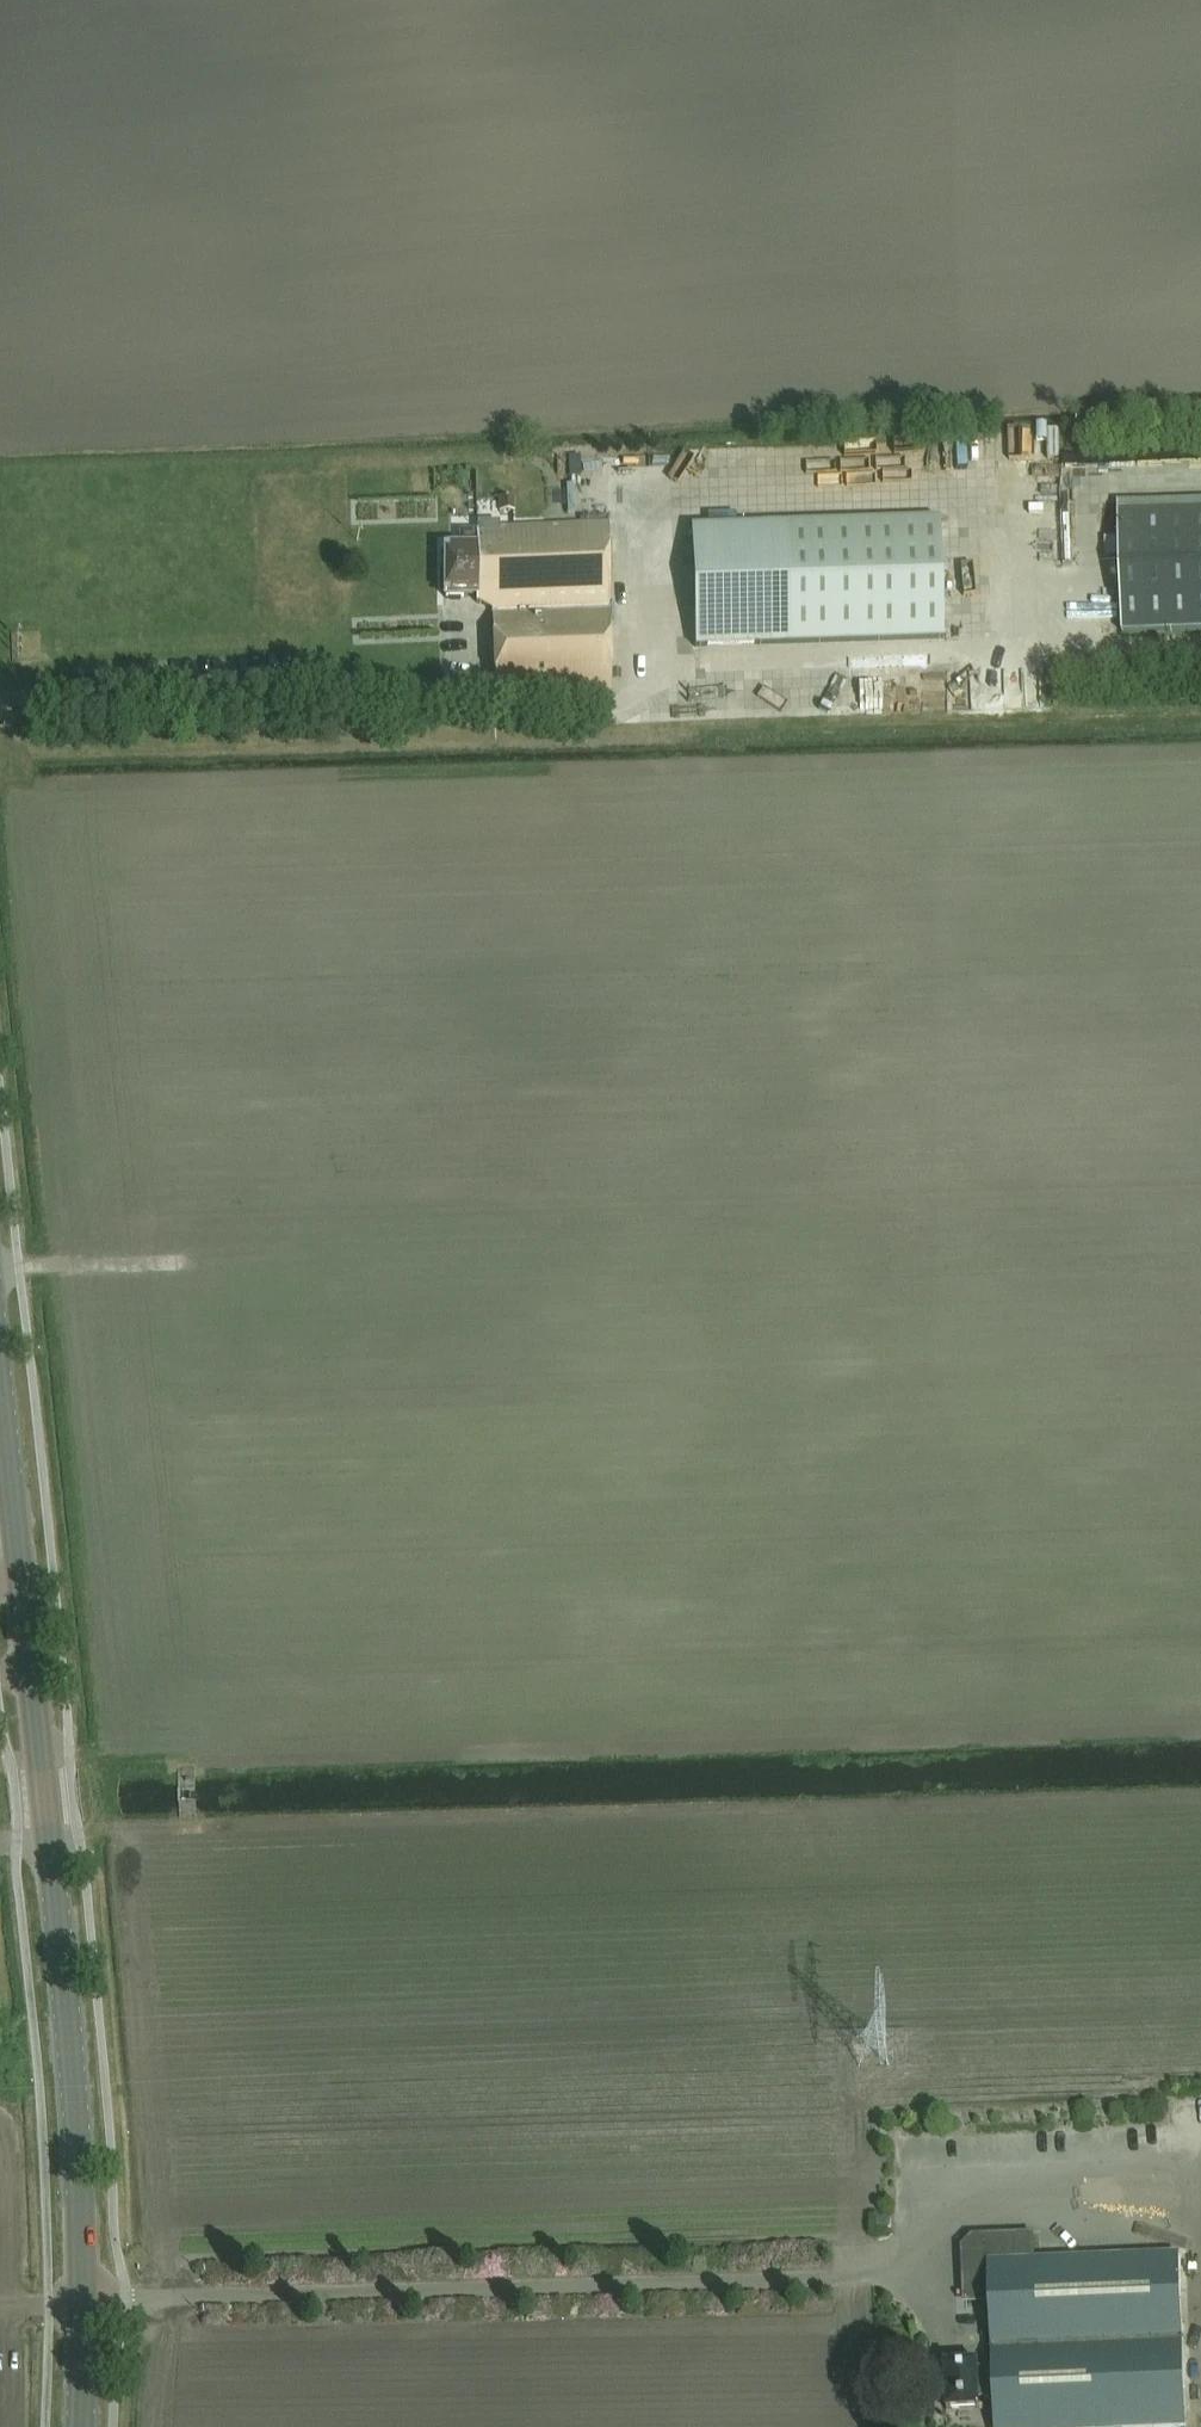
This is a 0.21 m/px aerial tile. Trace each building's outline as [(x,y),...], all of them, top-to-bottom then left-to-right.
[(499,498),(499,513),(515,513),(515,498),(499,498)] [(1116,513),(1122,636),(1200,632),(1200,510),(1116,513)] [(695,648),(943,641),(940,519),(691,526),(695,648)] [(497,699),(612,695),(610,525),(500,529),(500,532),(478,532),(460,532),(460,548),(445,548),(445,598),(478,597),(477,603),(494,610),(497,699)] [(879,2218),(879,2229),(891,2229),(891,2218),(879,2218)] [(1175,2260),(1035,2264),(1034,2232),(972,2234),(961,2246),(963,2304),(990,2303),(993,2368),(995,2399),(996,2426),(1180,2426),(1175,2260)] [(980,2399),(995,2399),(993,2368),(979,2368),(979,2362),(946,2363),(948,2410),(981,2409),(980,2399)]
